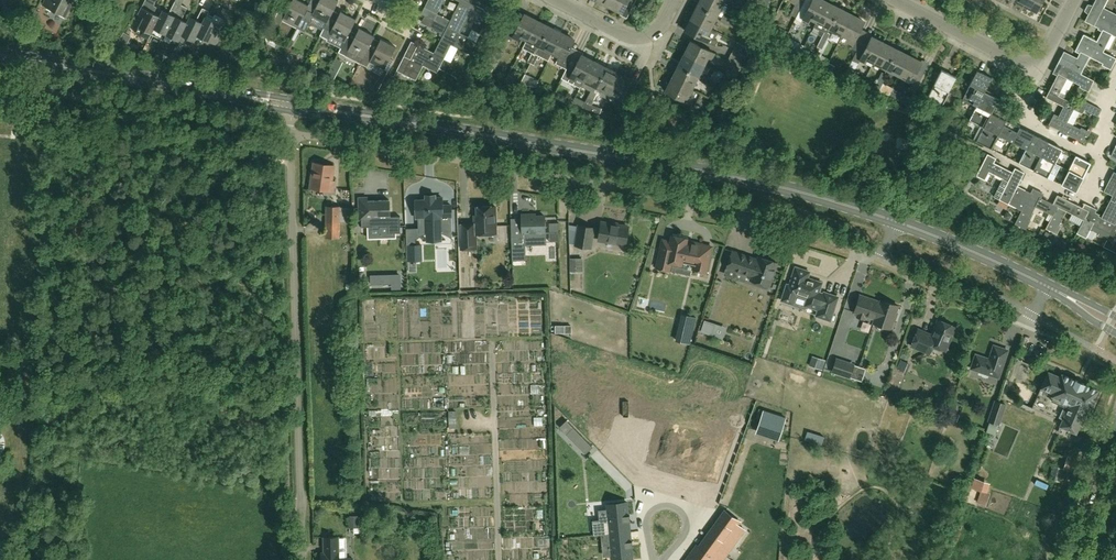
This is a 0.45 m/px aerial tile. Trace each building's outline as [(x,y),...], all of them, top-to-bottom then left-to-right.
[(44,4),(47,6),(46,8),(65,17),(71,5),(68,3),(69,0),(46,0),(44,4)] [(308,5),(298,0),(292,0),(287,10),(280,6),(273,21),(280,25),(282,20),(297,28),(303,17),(302,17),(308,5)] [(328,21),(338,0),(337,0),(319,0),(317,5),(310,2),(308,5),(302,17),(303,17),(309,20),(312,15),(326,22),(327,23),(327,21),(328,21)] [(424,7),(437,13),(433,20),(447,27),(450,20),(437,13),(444,0),(428,0),(424,7)] [(488,11),(468,1),(469,0),(460,0),(460,1),(450,20),(447,27),(460,33),(469,15),(483,22),(488,11)] [(609,6),(622,12),(628,0),(612,0),(609,6)] [(717,0),(700,0),(698,6),(717,15),(723,3),(717,0)] [(796,3),(794,7),(789,15),(795,18),(800,10),(802,5),(805,0),(791,0),(796,3)] [(827,2),(822,0),(812,0),(808,8),(802,5),(800,10),(795,18),(795,19),(801,22),(803,18),(808,21),(810,18),(816,21),(817,22),(827,2)] [(1042,0),(1026,0),(1024,5),(1036,11),(1042,0)] [(1103,7),(1107,0),(1095,0),(1092,7),(1086,6),(1084,11),(1088,13),(1084,21),(1094,25),(1098,16),(1115,25),(1115,14),(1103,7)] [(160,16),(159,16),(154,13),(156,7),(144,1),(138,14),(143,17),(135,33),(148,39),(151,34),(160,16)] [(166,34),(181,4),(175,1),(173,4),(169,13),(162,10),(159,16),(160,16),(151,34),(164,40),(167,34),(166,34)] [(839,9),(835,7),(827,2),(817,22),(816,21),(814,26),(824,31),(821,39),(826,42),(830,34),(827,33),(829,28),(839,9)] [(188,22),(187,22),(181,19),(187,7),(181,4),(166,34),(167,34),(179,40),(182,34),(188,22)] [(8,14),(11,9),(4,5),(1,11),(8,14)] [(710,28),(717,15),(698,6),(691,18),(710,28)] [(205,17),(206,17),(207,14),(209,11),(202,8),(196,19),(190,16),(187,22),(188,22),(182,34),(194,40),(197,35),(205,17)] [(842,34),(851,15),(839,9),(829,28),(842,34)] [(37,19),(40,13),(35,10),(32,17),(37,19)] [(346,38),(356,19),(340,11),(334,24),(328,21),(327,21),(327,23),(326,22),(320,35),(327,39),(329,34),(344,41),(346,38)] [(215,44),(227,20),(219,16),(217,18),(213,16),(213,17),(207,14),(206,17),(205,17),(197,35),(215,44)] [(527,40),(537,20),(524,14),(518,26),(512,23),(505,37),(511,40),(513,36),(518,39),(520,36),(527,39),(527,40)] [(720,21),(726,24),(730,18),(723,15),(720,21)] [(858,34),(864,22),(851,15),(842,34),(849,38),(848,41),(853,44),(851,47),(857,50),(857,51),(859,46),(864,37),(858,34)] [(1111,34),(1115,36),(1115,25),(1098,16),(1094,25),(1102,30),(1096,41),(1083,34),(1080,40),(1102,52),(1103,51),(1111,34)] [(707,35),(710,28),(691,18),(685,31),(707,42),(710,37),(707,35)] [(736,21),(730,18),(726,24),(733,27),(736,21)] [(467,37),(460,33),(447,27),(433,20),(430,27),(443,33),(434,52),(444,58),(451,44),(470,54),(476,41),(474,40),(467,37)] [(537,51),(549,27),(537,20),(527,40),(527,39),(522,48),(532,52),(531,55),(537,59),(540,52),(537,51)] [(552,52),(562,33),(549,27),(537,51),(540,52),(537,59),(531,55),(528,62),(534,65),(537,59),(538,59),(540,59),(541,57),(548,60),(552,52)] [(368,49),(374,36),(359,28),(353,41),(346,38),(344,41),(338,52),(360,63),(362,58),(363,58),(368,48),(368,49)] [(476,41),(480,34),(471,29),(467,37),(474,40),(476,41)] [(128,43),(131,36),(124,32),(120,39),(128,43)] [(568,52),(574,39),(562,33),(552,52),(559,56),(556,63),(567,68),(569,64),(574,55),(568,52)] [(788,48),(793,39),(786,36),(782,45),(788,48)] [(874,62),(884,43),(871,37),(865,49),(859,46),(857,51),(857,50),(852,60),(858,63),(860,59),(866,62),(867,59),(874,62)] [(384,69),(396,47),(381,39),(374,52),(368,49),(368,48),(363,58),(362,58),(360,63),(367,67),(370,62),(384,69)] [(826,42),(821,39),(817,47),(822,49),(826,42)] [(1080,40),(1075,49),(1080,52),(1074,63),(1061,56),(1057,62),(1080,74),(1081,73),(1089,56),(1102,63),(1102,65),(1110,69),(1115,59),(1115,58),(1103,51),(1102,52),(1080,40)] [(442,61),(444,58),(434,52),(411,41),(396,70),(416,80),(423,65),(437,72),(439,68),(442,61)] [(711,58),(714,53),(691,41),(685,54),(704,64),(708,56),(711,58)] [(887,69),(896,50),(884,43),(874,62),(887,69)] [(495,67),(502,52),(495,49),(495,48),(487,64),(495,67)] [(733,49),(730,55),(744,62),(747,56),(733,49)] [(899,75),(909,56),(896,50),(887,69),(899,75)] [(698,76),(704,64),(685,54),(679,66),(698,76)] [(584,80),(594,61),(581,55),(575,67),(569,64),(567,68),(562,78),(573,84),(577,77),(584,80)] [(731,72),(737,75),(744,62),(730,55),(727,61),(735,65),(731,72)] [(915,75),(922,62),(909,56),(899,75),(906,78),(905,82),(910,84),(908,88),(914,91),(921,77),(915,75)] [(442,61),(439,68),(444,70),(447,64),(442,61)] [(597,87),(606,68),(594,61),(584,80),(597,87)] [(1065,95),(1060,92),(1067,79),(1080,85),(1079,87),(1088,91),(1093,81),(1094,80),(1081,73),(1080,74),(1057,62),(1053,71),(1057,74),(1049,91),(1046,97),(1059,104),(1063,106),(1064,106),(1067,100),(1063,98),(1065,95)] [(691,88),(698,76),(679,66),(672,79),(691,88)] [(858,72),(848,67),(844,76),(843,78),(853,82),(854,80),(858,72)] [(594,92),(597,93),(599,94),(601,89),(609,93),(619,74),(606,68),(597,87),(594,92)] [(337,72),(331,69),(327,76),(333,79),(337,72)] [(942,106),(956,77),(941,70),(927,98),(942,106)] [(984,91),(991,77),(987,75),(977,70),(962,99),(976,106),(977,106),(984,91)] [(878,80),(883,82),(887,75),(882,72),(878,80)] [(625,93),(632,80),(619,74),(609,93),(616,97),(615,100),(620,102),(618,106),(624,109),(631,95),(625,93)] [(512,83),(514,78),(508,75),(504,83),(505,83),(512,83)] [(701,82),(707,85),(711,79),(704,75),(701,82)] [(688,96),(691,88),(672,79),(666,91),(688,103),(691,97),(688,96)] [(711,79),(707,85),(713,88),(717,82),(711,79)] [(883,82),(878,80),(874,88),(879,90),(883,82)] [(588,96),(594,99),(597,93),(594,92),(591,90),(588,96)] [(999,99),(984,91),(977,106),(976,106),(969,120),(983,127),(984,127),(991,113),(999,99)] [(907,105),(910,98),(902,94),(898,101),(907,105)] [(591,105),(594,99),(588,96),(585,102),(591,105)] [(704,104),(697,100),(694,106),(702,110),(704,104)] [(1067,122),(1076,105),(1067,100),(1064,106),(1063,106),(1058,117),(1053,115),(1050,120),(1048,124),(1050,125),(1079,140),(1084,143),(1090,132),(1081,127),(1080,129),(1067,122)] [(1083,100),(1079,107),(1098,116),(1101,109),(1092,105),(1083,100)] [(998,135),(1005,120),(991,113),(984,127),(983,127),(976,141),(984,145),(991,149),(998,135)] [(1026,149),(1033,134),(1013,124),(1006,120),(1005,120),(998,135),(1026,149)] [(1033,170),(1047,141),(1033,134),(1026,149),(1018,163),(1033,170)] [(1047,177),(1062,149),(1047,141),(1033,170),(1047,177)] [(1017,186),(1024,172),(1015,168),(1012,172),(993,162),(996,158),(987,154),(976,176),(984,180),(989,172),(1002,179),(994,196),(1016,208),(1025,190),(1017,186)] [(1061,184),(1075,192),(1088,166),(1090,163),(1086,161),(1075,155),(1061,184)] [(314,162),(310,188),(334,191),(335,181),(332,180),(334,165),(314,162)] [(1110,177),(1103,191),(1115,197),(1115,180),(1110,177)] [(1044,199),(1040,197),(1042,193),(1032,188),(1030,192),(1025,190),(1016,208),(1021,210),(1014,224),(1026,229),(1030,220),(1028,220),(1035,206),(1052,215),(1057,206),(1052,204),(1044,199)] [(1057,195),(1052,204),(1057,206),(1052,215),(1045,228),(1057,234),(1061,225),(1059,224),(1066,211),(1083,220),(1090,206),(1084,203),(1082,207),(1057,195)] [(426,199),(415,200),(416,218),(419,218),(419,232),(452,231),(451,205),(442,205),(442,197),(435,197),(433,197),(433,199),(427,199),(427,197),(426,197),(426,199)] [(1114,202),(1110,199),(1101,217),(1115,224),(1110,233),(1107,239),(1103,246),(1115,253),(1115,198),(1114,202)] [(402,231),(402,215),(390,215),(390,200),(365,200),(365,207),(359,207),(359,220),(362,220),(362,226),(370,226),(372,229),(377,228),(377,229),(381,229),(382,235),(397,234),(397,232),(402,231)] [(340,207),(327,206),(326,237),(339,238),(339,222),(340,207)] [(496,232),(495,206),(477,206),(477,223),(461,224),(462,249),(476,249),(476,233),(496,232)] [(1101,217),(1094,213),(1096,209),(1090,206),(1083,220),(1076,233),(1086,238),(1090,229),(1099,233),(1098,235),(1107,239),(1110,233),(1115,224),(1101,217)] [(352,207),(340,207),(339,222),(352,223),(352,207)] [(522,219),(511,219),(512,253),(525,253),(525,245),(546,244),(545,233),(545,215),(530,216),(530,214),(522,214),(522,219)] [(559,231),(558,222),(550,222),(549,222),(549,231),(550,231),(559,231)] [(628,227),(601,222),(599,240),(626,244),(628,227)] [(594,228),(579,225),(575,245),(591,247),(594,228)] [(1049,240),(1052,234),(1046,231),(1043,237),(1049,240)] [(672,235),(671,241),(663,240),(657,267),(669,270),(671,262),(681,264),(682,262),(694,264),(693,269),(706,272),(712,246),(686,241),(687,238),(672,235)] [(423,260),(422,243),(407,244),(408,261),(423,260)] [(758,256),(757,259),(732,251),(727,267),(752,276),(750,280),(756,281),(757,284),(761,285),(764,284),(769,286),(777,262),(758,256)] [(438,273),(445,271),(443,263),(436,265),(438,273)] [(787,284),(782,300),(793,304),(796,294),(808,298),(805,305),(818,310),(816,316),(830,320),(838,297),(824,292),(823,296),(818,294),(822,283),(813,280),(813,281),(807,279),(810,272),(795,267),(789,285),(787,284)] [(400,283),(400,275),(371,276),(371,284),(400,283)] [(881,302),(860,295),(854,312),(858,313),(857,316),(864,319),(865,316),(875,319),(874,323),(890,328),(893,321),(894,321),(897,312),(896,312),(898,305),(881,300),(881,302)] [(692,332),(696,317),(693,316),(691,325),(681,323),(680,328),(678,336),(686,338),(685,342),(690,343),(692,332)] [(955,326),(939,319),(932,335),(918,329),(911,345),(930,353),(933,345),(945,350),(955,326)] [(716,324),(704,320),(700,332),(712,336),(716,324)] [(999,377),(1008,350),(994,345),(990,359),(976,354),(971,368),(999,377)] [(854,363),(836,357),(831,372),(850,378),(854,363)] [(820,369),(823,361),(812,358),(809,365),(820,369)] [(911,363),(900,359),(896,368),(907,372),(911,363)] [(1088,412),(1097,390),(1084,384),(1084,383),(1075,379),(1075,380),(1061,374),(1060,377),(1048,371),(1041,388),(1053,393),(1052,396),(1053,397),(1051,400),(1059,404),(1061,400),(1072,405),(1067,415),(1065,414),(1060,426),(1076,433),(1080,425),(1083,426),(1086,419),(1083,418),(1086,411),(1088,412)] [(924,400),(915,397),(912,405),(921,409),(924,400)] [(989,432),(1000,402),(994,400),(987,421),(988,422),(985,431),(989,432)] [(1000,402),(989,432),(995,434),(998,424),(999,424),(1006,404),(1000,402)] [(786,417),(764,410),(757,429),(779,436),(786,417)] [(959,414),(950,411),(948,419),(957,422),(959,414)] [(573,427),(567,433),(585,452),(592,446),(573,427)] [(451,444),(463,443),(463,432),(450,433),(451,444)] [(476,444),(494,441),(492,433),(474,436),(476,444)] [(413,453),(446,454),(446,443),(435,443),(435,435),(414,435),(413,453)] [(1064,468),(1068,470),(1067,474),(1068,476),(1073,478),(1075,477),(1076,473),(1077,473),(1081,460),(1068,456),(1064,468)] [(387,470),(399,469),(398,458),(386,459),(387,470)] [(1064,468),(1053,465),(1049,478),(1060,481),(1064,468)] [(460,486),(460,476),(452,476),(451,485),(460,486)] [(831,491),(832,483),(822,482),(821,490),(831,491)] [(987,505),(991,493),(982,490),(978,502),(987,505)] [(608,520),(592,522),(593,535),(600,534),(609,534),(609,533),(623,532),(622,525),(629,524),(629,521),(630,521),(630,520),(629,520),(629,515),(630,515),(630,514),(628,514),(627,502),(606,504),(608,520)] [(487,506),(453,506),(453,525),(474,526),(474,516),(487,516),(487,506)] [(536,511),(539,520),(547,517),(544,509),(536,511)] [(704,539),(725,555),(740,535),(733,530),(740,522),(734,517),(729,513),(725,511),(709,532),(704,539)] [(358,515),(349,515),(349,527),(358,527),(358,515)] [(609,534),(600,534),(601,546),(610,545),(612,559),(632,558),(631,547),(633,547),(633,546),(632,546),(632,541),(632,540),(631,540),(630,531),(623,532),(609,533),(609,534)] [(322,552),(322,559),(353,559),(353,558),(346,558),(346,549),(339,549),(339,545),(339,537),(324,537),(325,552),(322,552)] [(685,559),(722,559),(725,555),(704,539),(704,540),(699,546),(696,545),(685,559)]
